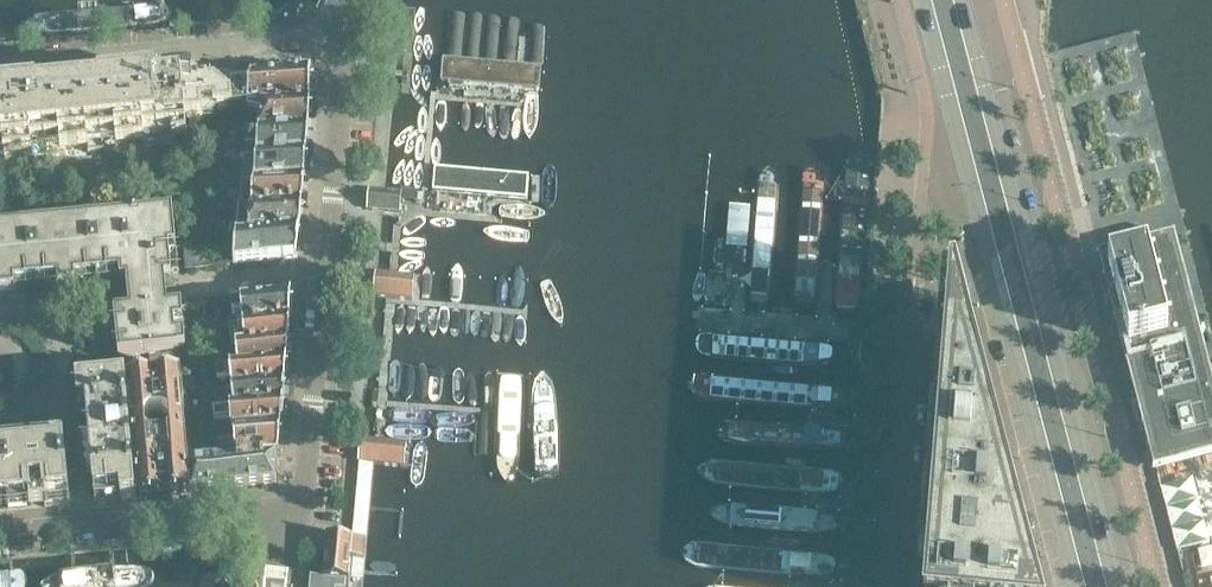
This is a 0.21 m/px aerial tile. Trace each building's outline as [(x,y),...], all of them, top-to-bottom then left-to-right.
[(119,30),(120,29),(122,28),(124,27),(125,25),(126,24),(127,22),(127,20),(127,18),(127,16),(126,14),(125,12),(124,11),(122,10),(120,9),(119,8),(117,8),(0,17),(0,40),(119,30)] [(443,59),(441,81),(540,89),(541,67),(443,59)] [(259,107),(309,103),(311,73),(251,78),(248,108),(259,107)] [(203,118),(202,112),(233,109),(230,80),(200,83),(200,82),(199,80),(198,79),(197,78),(196,77),(195,77),(193,76),(130,82),(128,81),(127,80),(126,80),(124,80),(122,80),(121,81),(120,82),(119,83),(74,88),(72,86),(71,86),(70,85),(68,85),(66,86),(65,86),(64,87),(63,89),(18,93),(16,92),(14,91),(12,91),(10,91),(9,92),(7,93),(6,94),(0,95),(0,160),(5,160),(4,153),(31,150),(32,157),(61,154),(60,148),(87,145),(88,152),(117,149),(117,142),(144,140),(144,147),(173,144),(173,137),(187,136),(185,120),(203,118)] [(248,108),(251,78),(230,80),(233,109),(248,108)] [(256,134),(307,130),(309,103),(259,107),(256,134)] [(256,159),(305,155),(307,130),(256,134),(246,135),(245,148),(257,147),(256,159)] [(853,144),(840,285),(840,287),(840,290),(840,293),(841,295),(842,298),(844,300),(845,302),(847,304),(849,306),(851,305),(853,304),(856,302),(857,301),(859,299),(861,297),(862,295),(863,293),(864,291),(864,288),(877,146),(877,143),(877,141),(876,139),(875,138),(873,136),(872,135),(870,134),(868,133),(866,133),(864,133),(862,133),(860,134),(858,135),(857,137),(855,138),(854,140),(853,142),(853,144)] [(242,186),(303,181),(305,155),(256,159),(255,172),(243,173),(242,186)] [(434,164),(432,188),(526,197),(529,173),(434,164)] [(717,178),(716,264),(717,265),(718,267),(719,269),(721,270),(723,271),(725,271),(727,271),(729,271),(731,271),(733,270),(735,269),(736,268),(737,266),(738,264),(739,262),(740,177),(740,175),(739,173),(738,172),(737,170),(735,169),(733,168),(731,168),(729,168),(728,168),(726,168),(724,169),(722,170),(721,171),(720,172),(719,174),(718,176),(717,178)] [(800,178),(792,297),(793,299),(793,301),(794,302),(795,304),(797,305),(799,306),(800,307),(802,307),(804,307),(806,307),(808,306),(809,305),(811,304),(812,302),(813,301),(814,299),(814,297),(824,178),(824,177),(823,175),(822,173),(821,171),(819,170),(818,169),(816,168),(814,168),(812,168),(810,168),(808,168),(806,169),(805,170),(803,171),(802,173),(801,175),(801,177),(800,178)] [(760,177),(752,297),(753,299),(754,300),(755,302),(757,303),(759,304),(761,304),(762,304),(764,304),(766,304),(768,303),(770,302),(771,301),(772,299),(773,298),(781,177),(780,176),(779,174),(778,173),(777,171),(775,171),(773,170),(772,170),(770,170),(768,170),(766,171),(765,171),(763,173),(762,174),(761,176),(760,177)] [(240,212),(301,206),(303,181),(242,186),(240,212)] [(382,210),(384,191),(369,189),(368,208),(382,210)] [(399,211),(400,192),(384,191),(382,210),(399,211)] [(234,265),(294,258),(301,206),(240,212),(234,265)] [(173,213),(0,230),(0,295),(15,293),(14,285),(58,281),(58,289),(75,287),(75,280),(121,275),(122,285),(128,285),(128,300),(129,313),(114,315),(118,358),(178,352),(178,351),(186,351),(182,308),(168,310),(166,297),(165,281),(179,280),(173,213)] [(1174,236),(1098,255),(1153,470),(1211,455),(1211,385),(1174,236)] [(208,267),(206,246),(185,248),(187,269),(208,267)] [(403,296),(404,275),(376,272),(375,293),(403,296)] [(955,296),(950,297),(927,586),(1031,586),(955,296)] [(244,325),(289,322),(291,298),(232,303),(233,315),(243,314),(244,325)] [(237,346),(287,342),(289,322),(244,325),(244,334),(235,335),(237,346)] [(705,358),(707,359),(830,369),(832,369),(834,368),(836,367),(837,366),(839,364),(840,363),(840,361),(841,359),(841,357),(841,355),(840,353),(839,351),(838,349),(836,348),(835,347),(833,346),(831,346),(710,337),(708,338),(706,338),(704,339),(703,340),(702,342),(700,343),(700,345),(699,347),(699,349),(699,351),(700,352),(701,354),(702,356),(703,357),(705,358)] [(239,366),(286,363),(287,342),(237,346),(239,366)] [(233,389),(284,385),(286,363),(239,366),(217,368),(218,380),(233,379),(233,389)] [(188,464),(185,434),(179,372),(124,377),(137,498),(190,494),(188,464)] [(137,498),(124,377),(76,382),(78,404),(85,403),(89,442),(84,446),(84,449),(90,451),(90,453),(85,457),(85,460),(91,462),(91,464),(86,468),(86,471),(92,473),(94,498),(120,495),(121,500),(137,498)] [(841,388),(734,380),(733,380),(731,380),(729,381),(727,382),(726,383),(725,385),(724,386),(724,388),(723,390),(724,392),(724,394),(725,395),(726,397),(727,398),(729,399),(731,400),(733,400),(840,407),(842,406),(843,406),(845,405),(846,404),(847,403),(848,401),(849,399),(849,398),(849,396),(849,394),(848,393),(847,391),(846,390),(845,389),(843,388),(841,388)] [(213,410),(282,406),(284,385),(233,389),(211,391),(213,410)] [(232,429),(280,426),(282,406),(213,410),(215,422),(231,421),(232,429)] [(717,445),(834,454),(836,454),(838,454),(840,453),(842,452),(843,451),(845,450),(846,448),(846,446),(847,445),(847,443),(847,441),(847,439),(846,437),(845,435),(844,434),(842,432),(841,431),(839,431),(837,430),(718,421),(716,421),(714,422),(713,423),(711,424),(709,425),(708,427),(707,429),(707,431),(706,433),(706,435),(707,437),(707,438),(708,440),(710,442),(711,443),(713,444),(715,445),(717,445)] [(277,456),(280,426),(232,429),(185,434),(188,464),(277,456)] [(44,507),(70,505),(63,434),(1,440),(8,511),(32,509),(32,507),(44,506),(44,507)] [(361,439),(359,459),(359,460),(402,465),(405,444),(361,439)] [(8,511),(1,440),(0,440),(0,512),(8,511)] [(834,466),(717,454),(715,454),(713,455),(711,455),(709,456),(707,457),(706,458),(704,460),(703,462),(702,464),(702,466),(702,468),(702,470),(703,471),(704,473),(705,475),(706,476),(708,477),(710,478),(711,479),(713,479),(715,479),(833,490),(835,490),(837,489),(839,489),(841,488),(843,486),(845,485),(846,483),(847,481),(847,479),(846,477),(845,475),(844,473),(843,472),(841,470),(840,469),(838,468),(836,467),(834,466)] [(275,483),(277,456),(188,464),(190,494),(275,483)] [(363,507),(367,462),(359,461),(355,507),(363,507)] [(1161,485),(1179,548),(1211,539),(1193,476),(1161,485)] [(729,527),(732,528),(835,535),(837,535),(839,534),(840,534),(841,532),(843,531),(844,530),(844,528),(844,526),(844,524),(844,522),(844,521),(843,519),(842,518),(840,517),(839,516),(837,515),(735,506),(732,506),(730,506),(727,507),(724,508),(722,509),(719,510),(717,512),(715,513),(713,515),(715,518),(718,520),(720,522),(723,524),(726,526),(729,527)] [(350,556),(363,557),(364,538),(326,535),(323,576),(310,575),(309,586),(349,586),(349,579),(348,579),(350,556)] [(693,568),(695,569),(828,579),(830,579),(832,579),(835,578),(836,577),(838,576),(840,574),(841,573),(842,571),(842,569),(841,566),(840,564),(838,562),(837,560),(835,559),(833,557),(830,556),(828,556),(698,543),(695,544),(693,545),(691,546),(689,547),(687,549),(685,551),(684,553),(683,555),(683,557),(683,559),(684,561),(685,563),(686,564),(688,566),(689,567),(691,568),(693,568)] [(146,586),(149,584),(152,582),(153,578),(154,575),(153,571),(151,568),(148,566),(145,565),(111,566),(65,570),(53,573),(46,578),(39,585),(42,586),(136,586),(146,586)] [(27,586),(29,583),(30,579),(29,576),(27,572),(24,570),(21,568),(0,570),(0,586),(26,586),(27,586)]
